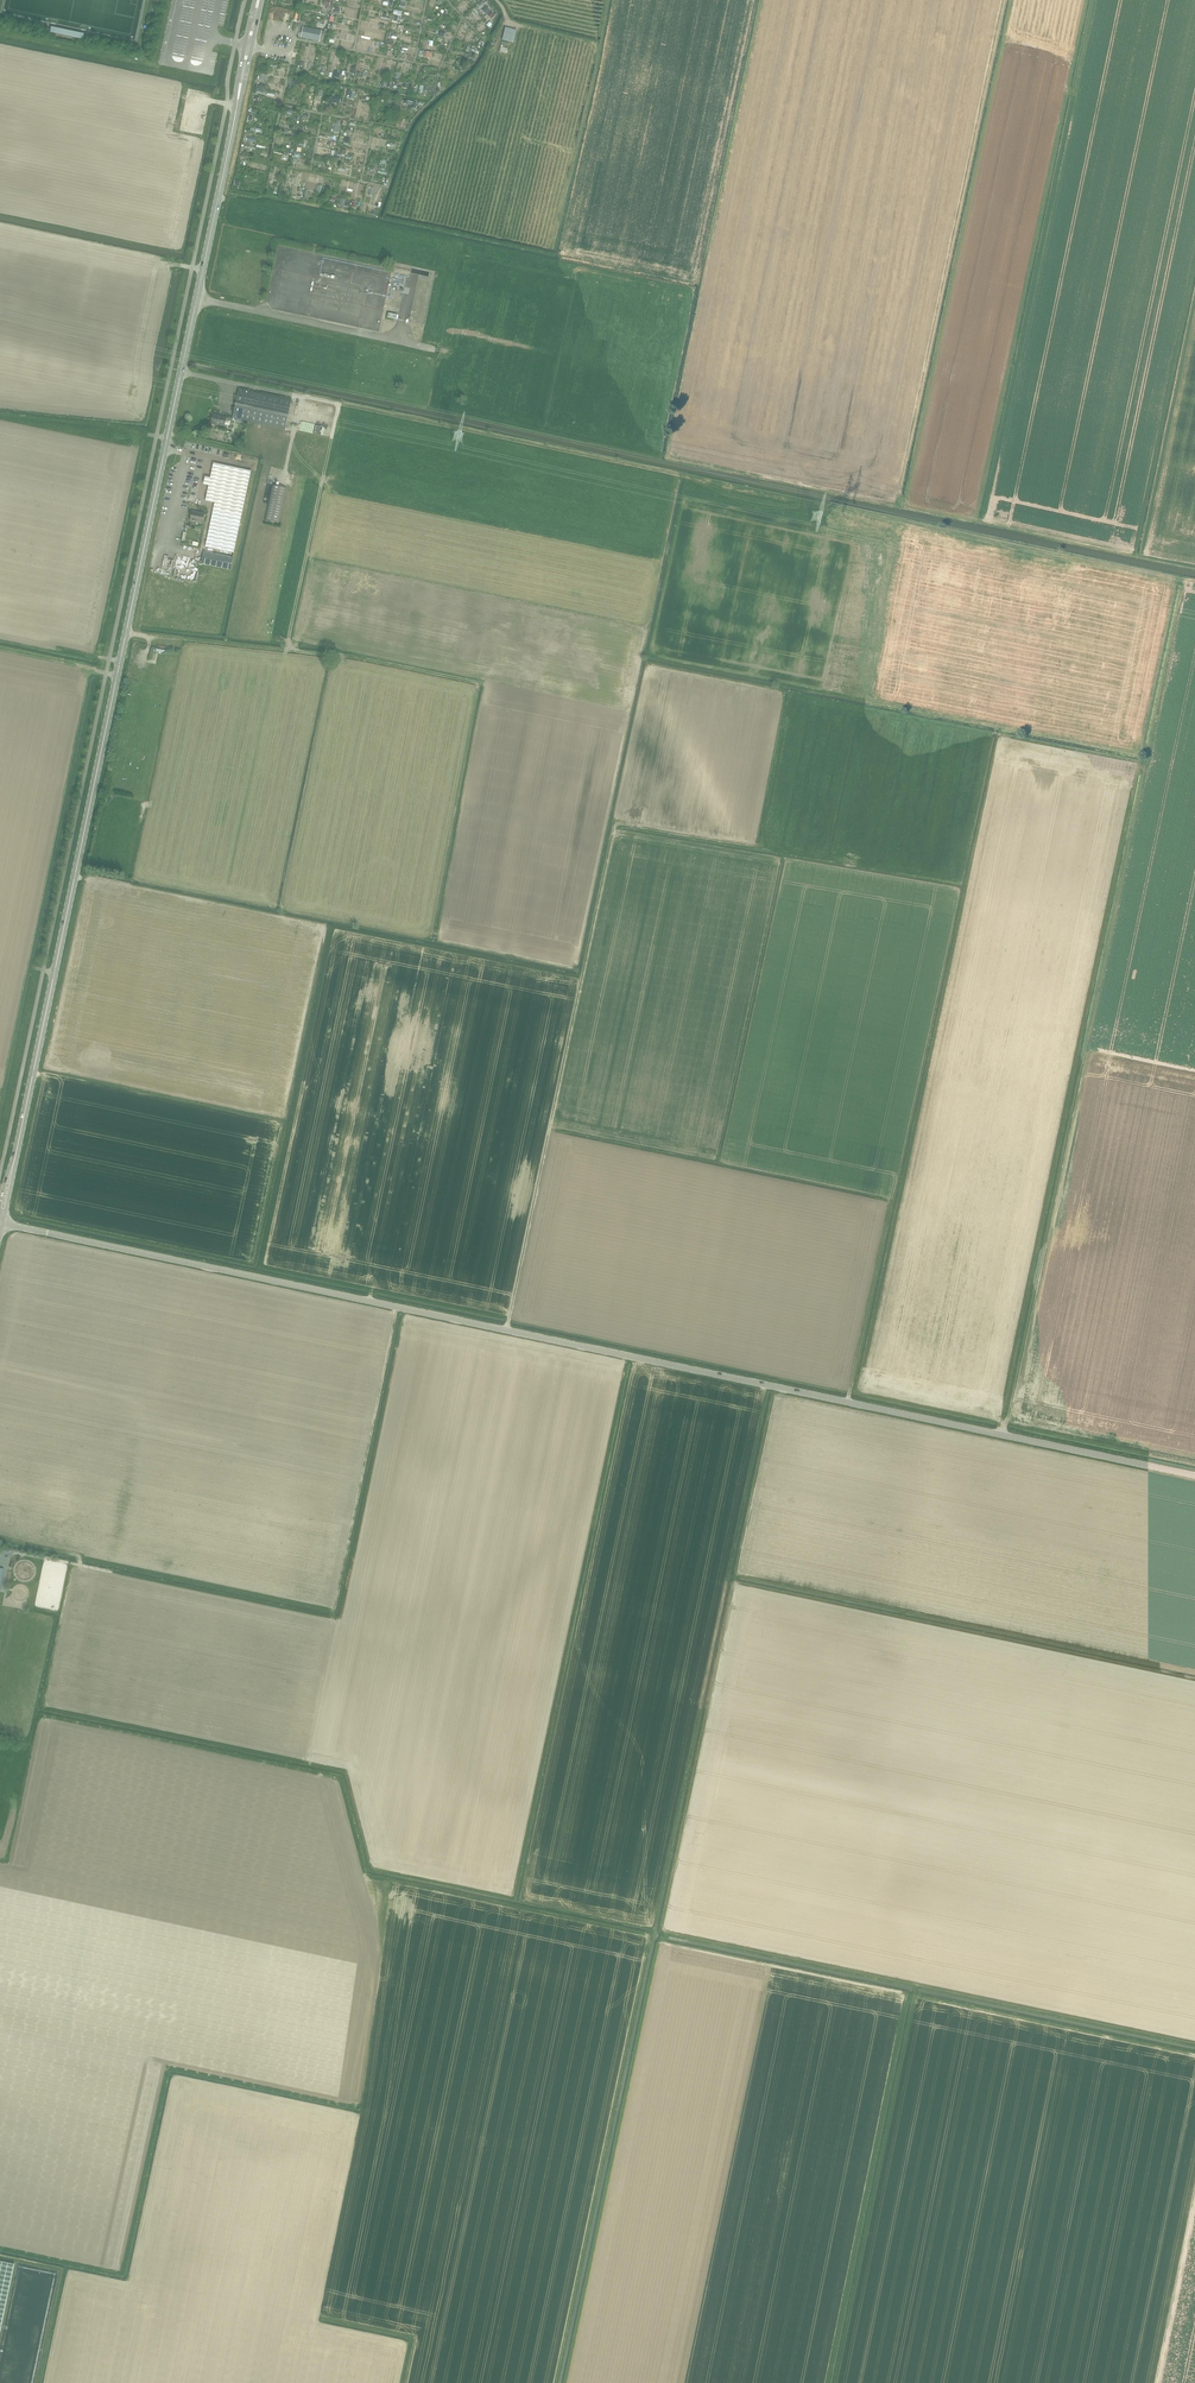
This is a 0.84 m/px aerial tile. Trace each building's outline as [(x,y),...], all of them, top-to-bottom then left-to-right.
[(51,33),(83,40),(84,34),(52,27),(51,33)] [(301,38),(320,42),(320,40),(323,41),(325,34),(321,34),(322,31),(303,27),(301,38)] [(505,48),(507,41),(513,43),(517,30),(506,27),(503,40),(500,52),(507,53),(508,49),(505,48)] [(211,423),(225,426),(226,419),(232,420),(239,421),(285,430),(291,400),(238,389),(233,418),(227,417),(213,414),(211,423)] [(233,552),(251,471),(213,463),(210,478),(205,477),(203,484),(209,486),(206,500),(214,502),(205,546),(233,552)] [(264,520),(280,523),(287,488),(272,485),(264,520)] [(190,521),(203,524),(205,514),(192,511),(190,521)] [(204,552),(201,564),(231,570),(233,558),(204,552)] [(14,2263),(0,2260),(0,2331),(14,2263)]
